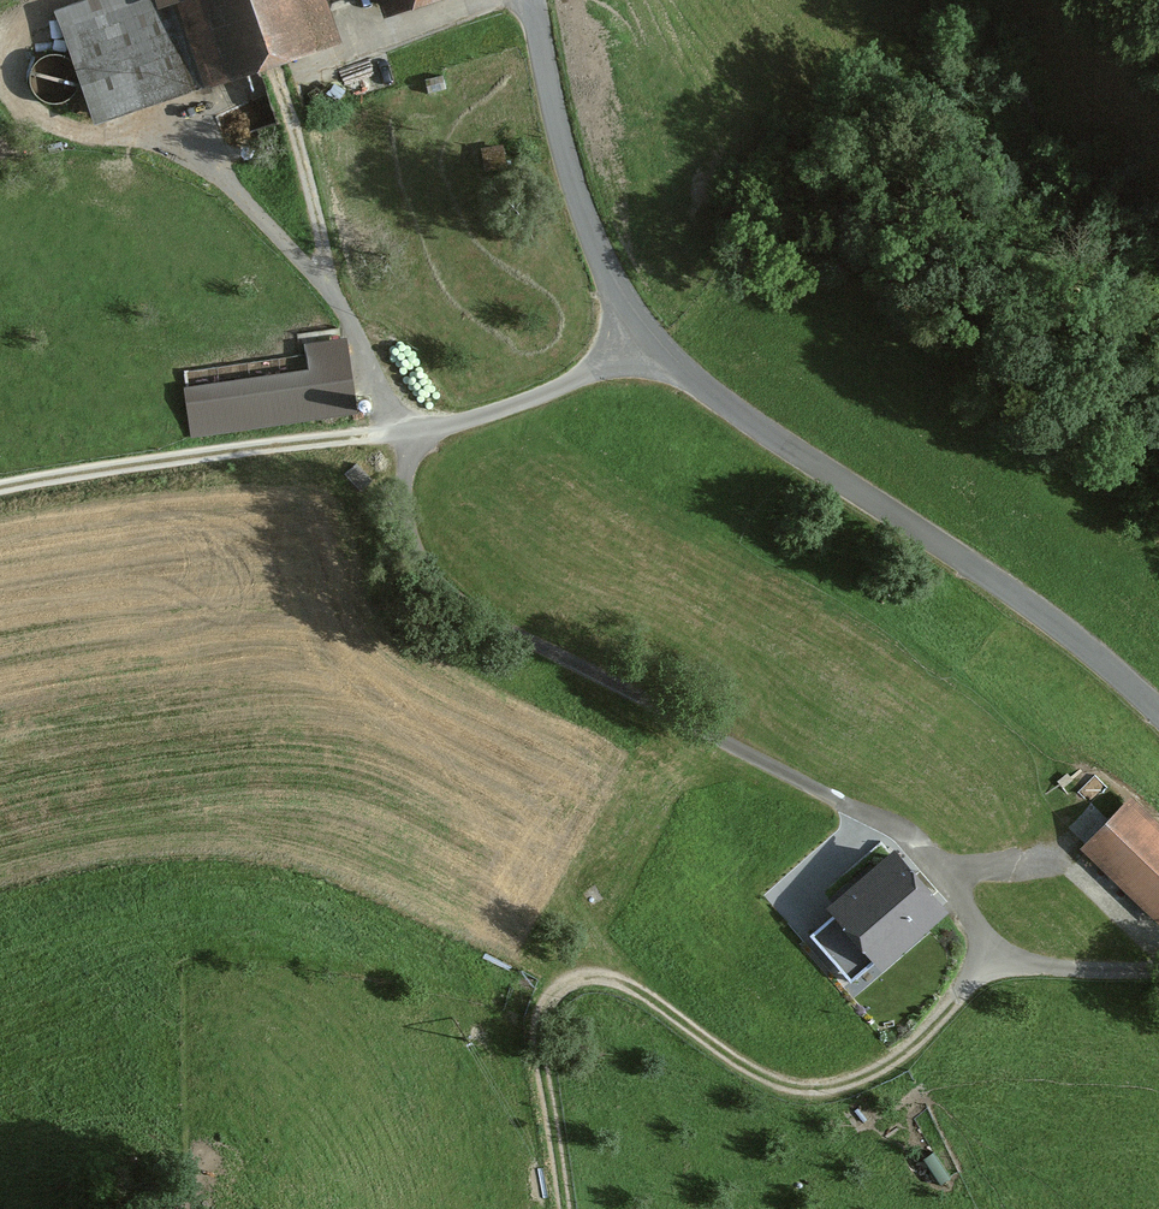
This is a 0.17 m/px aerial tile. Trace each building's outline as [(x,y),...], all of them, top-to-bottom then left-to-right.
[(65,18),(100,124),(334,46),(319,0),(119,0),(65,18)] [(389,17),(440,0),(383,0),(389,17)] [(343,351),(185,375),(195,441),(354,417),(343,351)] [(1133,805),(1088,853),(1158,921),(1158,829),(1133,805)] [(895,846),(822,908),(886,985),(960,923),(895,846)]
